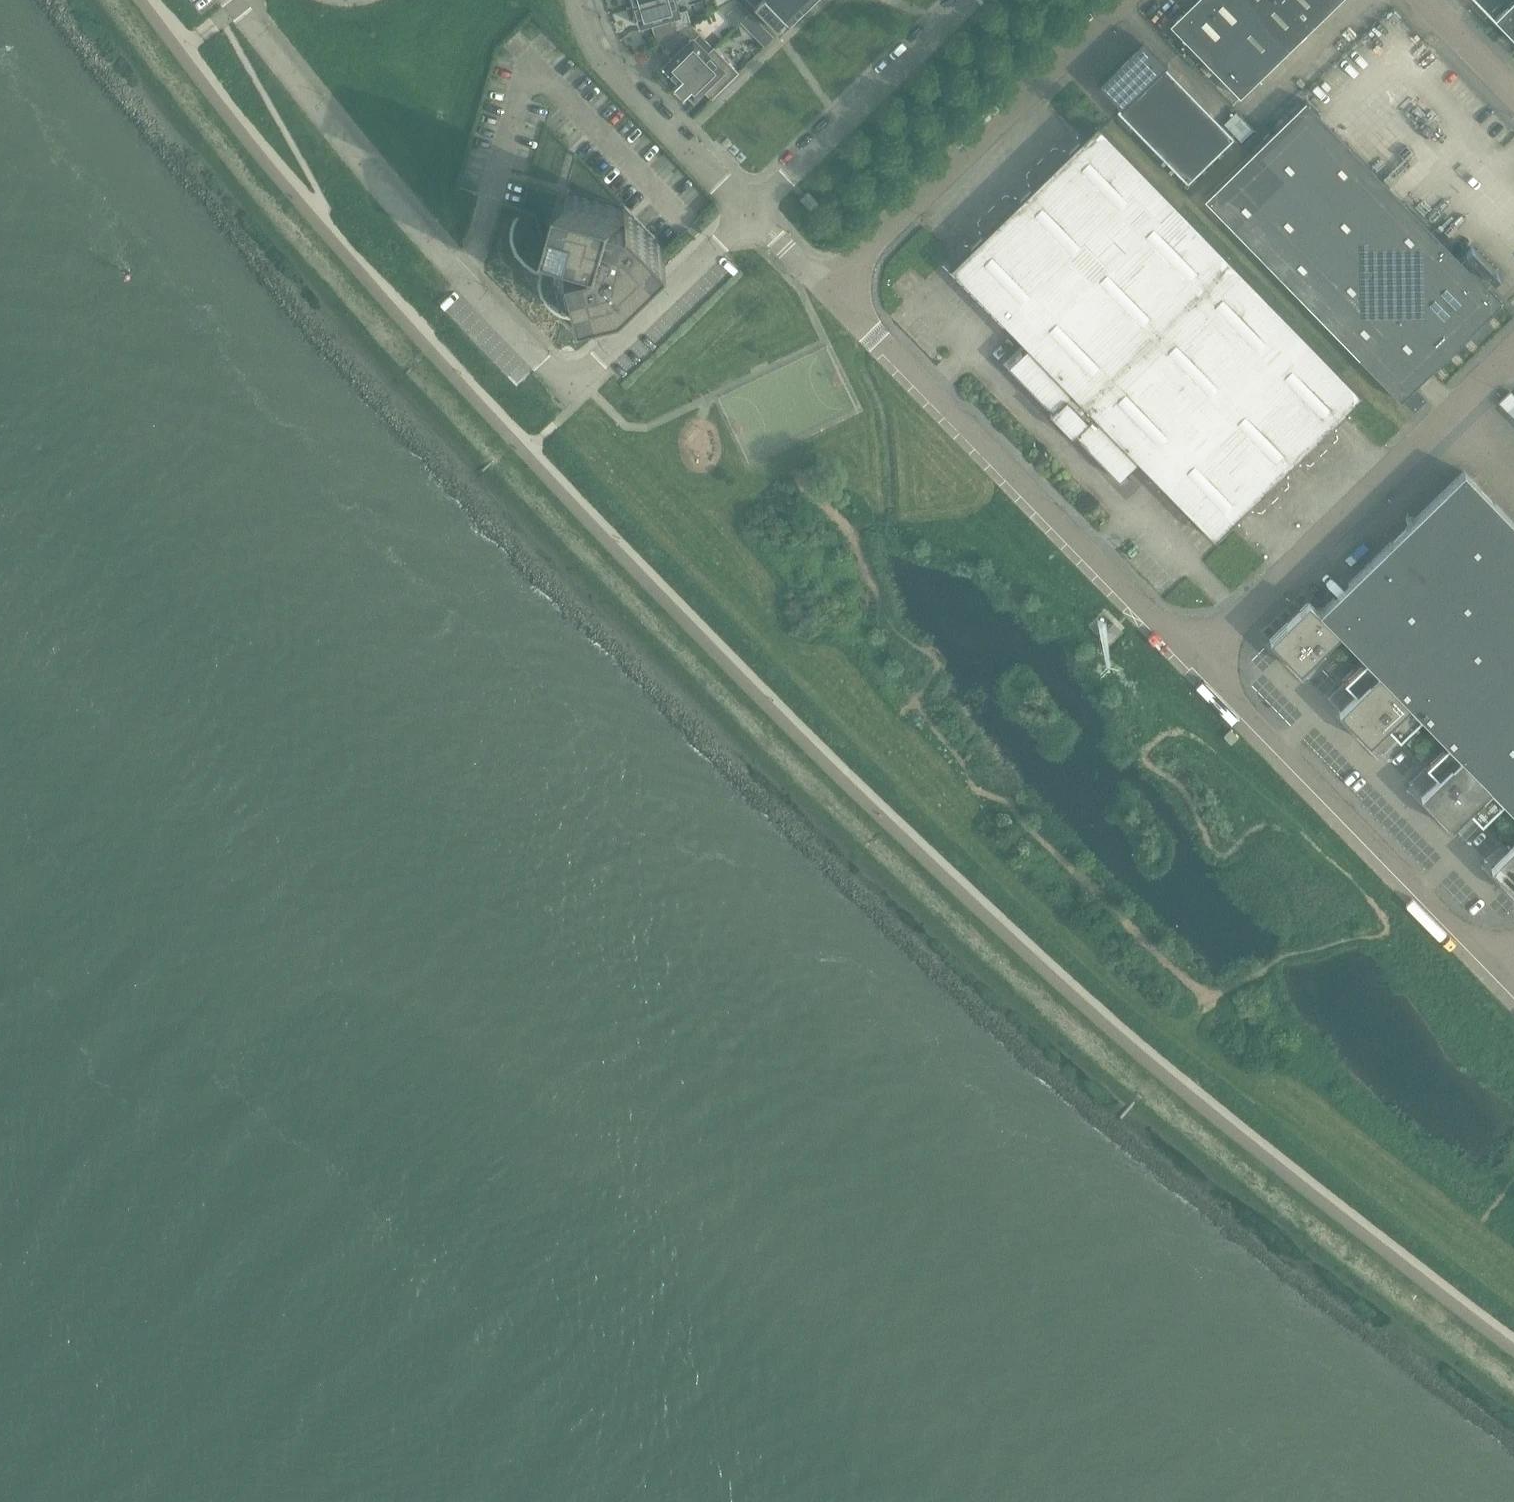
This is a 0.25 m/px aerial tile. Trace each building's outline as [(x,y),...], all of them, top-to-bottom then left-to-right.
[(687,9),(679,11),(676,0),(646,0),(627,6),(631,19),(636,17),(639,26),(652,22),(655,33),(660,40),(691,22),(687,9)] [(781,0),(749,0),(780,32),(796,16),(781,0)] [(811,0),(781,0),(796,16),(812,1),(811,0)] [(1228,39),(1251,17),(1268,0),(1196,0),(1170,25),(1205,61),(1228,39)] [(1280,0),(1268,0),(1251,17),(1286,53),(1309,30),(1280,0)] [(1324,0),(1280,0),(1309,30),(1332,8),(1324,0)] [(1332,8),(1341,0),(1324,0),(1332,8)] [(1494,19),(1513,39),(1513,0),(1494,19)] [(1286,53),(1251,17),(1228,39),(1263,75),(1286,53)] [(674,87),(714,47),(714,46),(708,52),(695,38),(700,33),(691,22),(660,40),(664,48),(672,56),(662,66),(668,73),(664,77),(674,87)] [(1234,137),(1165,66),(1168,64),(1144,39),(1098,84),(1120,107),(1117,110),(1187,182),(1234,137)] [(1263,75),(1228,39),(1205,61),(1240,97),(1263,75)] [(713,97),(739,72),(714,47),(674,87),(683,96),(687,92),(694,99),(704,89),(711,97),(712,98),(713,97)] [(1501,302),(1306,101),(1204,199),(1400,401),(1501,302)] [(1363,396),(1102,128),(1098,124),(950,267),(1027,346),(1008,365),(1053,411),(1050,414),(1072,436),(1075,433),(1120,479),(1138,461),(1215,539),(1363,396)] [(535,233),(556,239),(586,248),(585,251),(547,261),(559,309),(616,295),(664,248),(623,207),(570,191),(549,185),(535,233)] [(820,205),(810,193),(801,201),(812,213),(820,205)] [(1464,471),(1319,612),(1341,634),(1367,661),(1422,718),(1449,745),(1504,802),(1513,812),(1513,523),(1464,471)] [(1304,669),(1341,634),(1319,612),(1319,611),(1309,601),(1269,640),(1301,672),(1304,669)] [(1122,632),(1113,623),(1098,638),(1107,647),(1122,632)] [(1422,718),(1367,661),(1345,682),(1356,695),(1339,711),(1370,744),(1388,727),(1400,739),(1422,718)] [(1239,736),(1232,729),(1224,736),(1231,744),(1239,736)] [(1504,802),(1449,745),(1426,767),(1439,779),(1421,796),(1453,828),(1470,812),(1482,824),(1504,802)] [(1495,865),(1491,868),(1513,892),(1513,845),(1495,865)]
